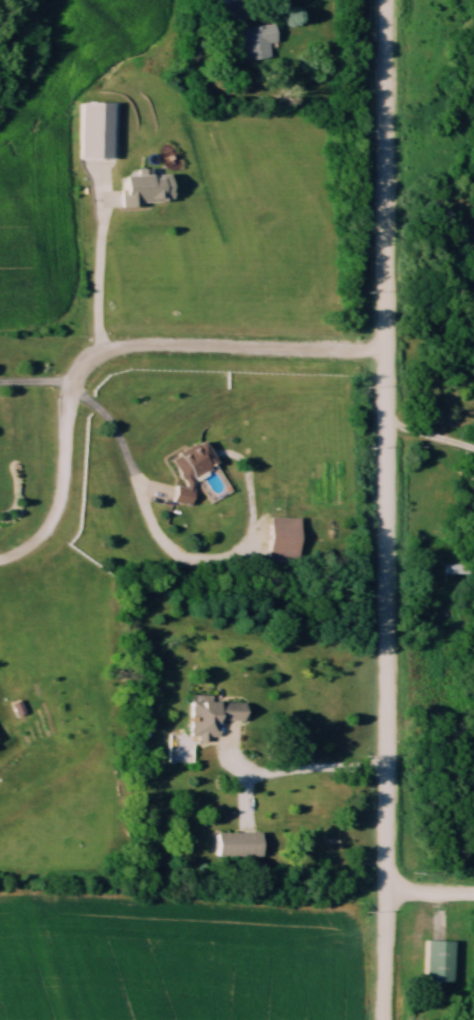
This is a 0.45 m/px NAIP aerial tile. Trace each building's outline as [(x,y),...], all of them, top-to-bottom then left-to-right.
[(227,26),(245,23),(242,4),(224,8),(227,26)] [(245,63),(281,58),(276,25),(240,30),(245,63)] [(177,204),(176,176),(124,177),(124,206),(177,204)] [(173,458),(187,485),(171,492),(180,509),(201,498),(193,481),(222,466),(208,440),(173,458)] [(304,518),(273,518),(273,557),(304,557),(304,518)] [(461,566),(444,566),(444,575),(461,575),(461,566)] [(194,703),(193,743),(211,743),(211,738),(222,738),(222,722),(250,722),(250,704),(194,703)] [(266,834),(217,834),(217,859),(266,859),(266,834)] [(456,940),(427,940),(427,981),(455,981),(456,940)]
